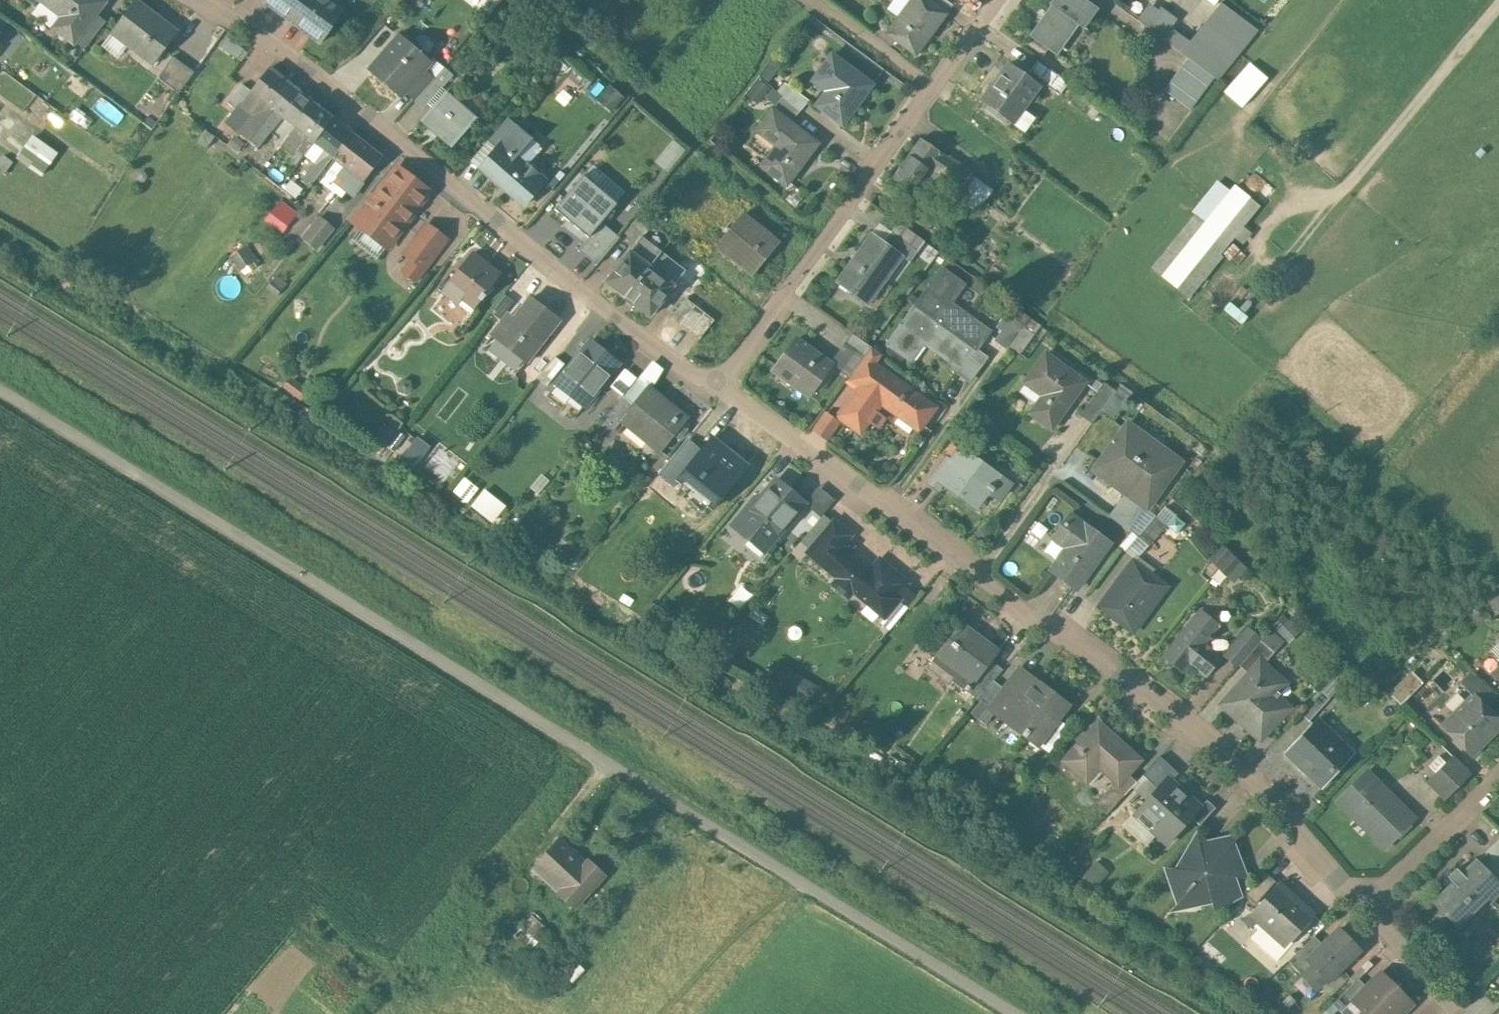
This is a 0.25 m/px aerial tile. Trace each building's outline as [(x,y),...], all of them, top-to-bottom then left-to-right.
[(65,17),(56,29),(74,43),(105,2),(102,0),(43,0),(65,17)] [(326,0),(264,0),(321,43),(333,27),(332,26),(342,12),(326,0)] [(696,3),(706,12),(716,0),(699,0),(696,3)] [(927,0),(911,0),(886,33),(916,55),(946,14),(928,1),(927,0)] [(946,0),(929,0),(928,1),(946,14),(953,5),(946,0)] [(1051,4),(1053,5),(1031,36),(1054,53),(1077,23),(1082,26),(1094,10),(1080,0),(1054,0),(1051,4)] [(178,32),(137,1),(112,34),(153,65),(178,32)] [(1221,2),(1190,42),(1198,47),(1189,59),(1213,77),(1217,80),(1258,29),(1221,2)] [(1158,10),(1148,3),(1136,20),(1162,39),(1170,27),(1176,19),(1160,7),(1158,10)] [(1190,42),(1170,27),(1162,39),(1188,58),(1189,59),(1198,47),(1190,42)] [(430,62),(400,36),(370,71),(371,72),(375,68),(402,91),(398,96),(400,97),(406,91),(423,70),(430,62)] [(873,84),(832,54),(820,71),(834,81),(816,106),(843,125),(873,84)] [(195,72),(174,57),(158,78),(179,94),(195,72)] [(1189,59),(1188,58),(1164,90),(1190,109),(1213,77),(1189,59)] [(1251,59),(1225,89),(1243,105),(1269,76),(1251,59)] [(1069,83),(1038,61),(1030,72),(1060,94),(1069,83)] [(1009,63),(981,102),(1011,123),(1039,85),(1009,63)] [(292,86),(270,68),(252,91),(251,93),(264,103),(240,135),(249,141),(273,110),(292,86)] [(453,76),(444,68),(434,79),(433,80),(441,88),(453,76)] [(423,70),(406,91),(416,100),(433,80),(434,79),(423,70)] [(600,74),(587,88),(611,109),(623,95),(600,74)] [(433,80),(416,100),(425,108),(442,88),(441,88),(433,80)] [(785,83),(778,91),(783,96),(800,111),(809,101),(785,83)] [(243,84),(228,103),(237,110),(251,93),(252,91),(243,84)] [(313,103),(292,86),(273,110),(282,117),(295,127),(313,103)] [(477,118),(446,92),(421,121),(451,147),(477,118)] [(783,96),(776,105),(793,120),(800,111),(783,96)] [(313,103),(295,127),(308,138),(314,142),(333,118),(313,103)] [(818,144),(772,109),(759,127),(779,142),(761,166),(787,185),(818,144)] [(273,110),(249,141),(258,148),(282,117),(273,110)] [(352,133),(333,118),(314,142),(325,151),(302,181),(307,185),(306,187),(308,188),(309,187),(310,187),(333,158),(352,133)] [(506,120),(490,139),(499,147),(516,128),(506,120)] [(308,138),(295,127),(286,139),(299,149),(308,138)] [(531,141),(516,128),(499,147),(480,169),(495,183),(500,178),(528,201),(545,181),(517,157),(531,141)] [(382,157),(352,133),(333,158),(345,168),(339,177),(345,182),(341,187),(352,196),(352,197),(382,157)] [(920,138),(886,185),(908,201),(931,169),(953,185),(964,170),(929,145),(932,141),(924,135),(921,139),(920,138)] [(299,149),(286,139),(277,150),(291,161),(299,149)] [(46,169),(21,149),(13,160),(38,179),(46,169)] [(297,178),(314,162),(308,156),(292,173),(297,178)] [(12,175),(20,165),(13,160),(10,158),(2,168),(12,175)] [(398,168),(374,200),(368,195),(349,218),(388,248),(406,224),(405,223),(429,192),(398,168)] [(964,170),(953,185),(961,191),(972,176),(964,170)] [(568,173),(552,193),(562,202),(579,182),(568,173)] [(584,176),(579,182),(562,202),(555,210),(588,237),(617,203),(584,176)] [(1207,222),(1163,277),(1176,287),(1248,196),(1236,186),(1207,222)] [(957,197),(946,212),(955,219),(966,203),(957,197)] [(294,215),(280,204),(268,219),(282,230),(294,215)] [(640,213),(624,233),(636,243),(641,237),(642,237),(653,224),(640,213)] [(778,244),(743,215),(720,241),(736,254),(733,258),(753,275),(778,244)] [(1200,217),(1157,272),(1163,277),(1207,222),(1200,217)] [(333,230),(319,219),(303,237),(317,248),(333,230)] [(446,240),(427,225),(405,254),(424,268),(446,240)] [(872,234),(838,282),(867,303),(868,303),(865,301),(880,282),(882,283),(902,256),(886,244),(872,234)] [(918,251),(894,234),(886,244),(902,256),(910,262),(918,251)] [(642,237),(641,237),(636,243),(606,282),(650,316),(681,277),(686,271),(685,270),(642,237)] [(246,242),(230,254),(240,268),(257,256),(246,242)] [(472,254),(442,292),(457,304),(464,294),(478,305),(485,297),(484,296),(499,275),(472,254)] [(694,259),(685,270),(686,271),(681,277),(694,287),(708,270),(694,259)] [(942,269),(915,307),(976,351),(990,332),(950,302),(963,284),(942,269)] [(505,295),(491,313),(500,320),(514,302),(505,295)] [(531,298),(509,326),(503,321),(492,336),(526,363),(560,320),(531,298)] [(714,320),(686,298),(671,317),(700,339),(714,320)] [(976,351),(915,307),(887,345),(908,360),(922,341),(961,370),(962,370),(976,351)] [(1023,328),(1007,315),(999,327),(1004,330),(996,341),(1008,349),(1009,347),(1023,328)] [(560,320),(548,339),(556,344),(568,325),(560,320)] [(1023,328),(1009,347),(1020,354),(1034,335),(1023,328)] [(871,347),(852,333),(843,345),(863,359),(871,347)] [(831,364),(797,339),(777,366),(798,382),(796,385),(809,395),(831,364)] [(590,342),(557,384),(572,396),(575,392),(588,402),(619,364),(590,342)] [(863,359),(849,378),(859,385),(874,364),(881,354),(871,347),(863,359)] [(987,358),(976,351),(962,370),(961,370),(959,374),(970,382),(987,358)] [(1045,354),(1025,382),(1043,396),(1031,413),(1051,428),(1084,382),(1045,354)] [(556,357),(538,379),(547,386),(565,364),(556,357)] [(664,369),(653,360),(638,379),(647,387),(651,390),(664,369)] [(859,385),(836,417),(859,434),(884,400),(921,427),(935,408),(874,364),(859,385)] [(638,379),(624,397),(633,405),(647,387),(638,379)] [(1105,383),(1081,415),(1093,424),(1101,412),(1116,391),(1105,383)] [(633,405),(621,419),(661,452),(688,419),(651,390),(647,387),(633,405)] [(1116,391),(1101,412),(1112,420),(1129,396),(1118,388),(1116,391)] [(1112,420),(1101,412),(1093,424),(1104,432),(1112,420)] [(1180,463),(1128,425),(1095,470),(1148,508),(1180,463)] [(409,429),(391,453),(413,469),(431,445),(409,429)] [(745,466),(713,440),(714,439),(713,438),(690,466),(678,481),(678,482),(680,483),(685,476),(715,501),(710,507),(712,509),(747,466),(746,464),(745,466)] [(995,475),(958,448),(945,466),(941,463),(928,482),(939,490),(943,484),(977,508),(990,489),(992,490),(994,488),(988,484),(995,475)] [(675,453),(658,474),(673,487),(678,482),(678,481),(690,466),(675,453)] [(755,506),(754,506),(736,527),(765,551),(805,503),(777,480),(755,506)] [(493,520),(507,503),(485,486),(472,504),(493,520)] [(1109,545),(1071,516),(1059,532),(1071,541),(1050,570),(1076,588),(1109,545)] [(1155,517),(1139,539),(1149,547),(1166,525),(1155,517)] [(850,536),(833,522),(822,535),(845,554),(852,546),(846,541),(850,536)] [(845,554),(822,535),(807,552),(838,578),(833,584),(879,622),(899,599),(897,597),(868,573),(845,554)] [(1221,546),(1208,560),(1218,570),(1230,555),(1221,546)] [(1247,570),(1230,555),(1218,570),(1234,584),(1247,570)] [(908,583),(880,559),(868,573),(897,597),(908,583)] [(1166,588),(1132,562),(1099,606),(1133,632),(1166,588)] [(1195,618),(1164,656),(1183,671),(1189,663),(1205,677),(1220,658),(1204,645),(1209,639),(1211,641),(1215,636),(1213,634),(1214,633),(1195,618)] [(961,624),(938,655),(959,671),(962,667),(977,678),(982,671),(996,653),(977,638),(978,637),(961,624)] [(1247,631),(1225,656),(1237,667),(1259,641),(1247,631)] [(1275,654),(1260,642),(1238,667),(1248,676),(1259,662),(1264,667),(1275,654)] [(1264,667),(1259,662),(1248,676),(1221,707),(1261,740),(1288,708),(1267,690),(1277,678),(1264,667)] [(1401,702),(1424,680),(1412,668),(1389,690),(1401,702)] [(1034,682),(1018,670),(990,707),(1006,719),(1034,682)] [(977,678),(967,691),(977,699),(994,680),(982,671),(977,678)] [(1496,697),(1471,672),(1460,683),(1472,696),(1473,695),(1486,708),(1496,697)] [(1053,695),(1035,681),(1006,719),(1006,720),(1038,745),(1069,705),(1054,694),(1053,695)] [(1329,700),(1319,691),(1300,713),(1309,722),(1329,700)] [(1454,714),(1454,715),(1443,727),(1472,755),(1498,728),(1498,724),(1485,710),(1486,708),(1473,695),(1472,696),(1454,714)] [(1339,743),(1315,721),(1285,753),(1320,786),(1345,759),(1334,749),(1339,743)] [(1098,722),(1063,761),(1082,778),(1095,763),(1117,783),(1139,759),(1098,722)] [(1453,756),(1427,782),(1445,799),(1470,772),(1453,756)] [(1160,757),(1143,775),(1158,789),(1167,778),(1171,781),(1178,773),(1160,757)] [(1415,818),(1366,772),(1337,803),(1386,849),(1415,818)] [(1158,789),(1135,814),(1167,843),(1200,807),(1171,781),(1167,778),(1158,789)] [(1125,796),(1112,785),(1095,804),(1107,815),(1125,796)] [(1492,844),(1495,847),(1486,856),(1498,869),(1498,837),(1492,844)] [(585,863),(560,840),(535,868),(560,891),(559,893),(575,907),(604,875),(588,861),(585,863)] [(1233,842),(1199,844),(1177,869),(1178,902),(1180,904),(1181,903),(1180,892),(1186,892),(1188,893),(1186,894),(1189,897),(1192,894),(1190,892),(1191,891),(1198,897),(1198,902),(1212,901),(1219,893),(1218,892),(1226,884),(1227,885),(1234,877),(1234,865),(1238,860),(1233,856),(1233,842)] [(1436,900),(1461,925),(1488,898),(1492,901),(1498,894),(1498,884),(1476,861),(1436,900)] [(1265,872),(1245,894),(1256,904),(1276,881),(1265,872)] [(1280,885),(1252,916),(1285,946),(1313,915),(1280,885)] [(549,930),(532,915),(504,948),(511,955),(521,945),(529,952),(549,930)] [(1322,945),(1307,960),(1313,966),(1302,976),(1317,992),(1359,951),(1339,929),(1322,945)] [(1314,936),(1288,961),(1302,976),(1313,966),(1307,960),(1322,945),(1314,936)] [(1352,1001),(1364,1013),(1371,1013),(1396,988),(1380,973),(1366,987),(1352,1001)] [(1358,978),(1333,1004),(1341,1012),(1352,1001),(1366,987),(1358,978)] [(1371,1013),(1402,1013),(1412,1004),(1396,989),(1396,988),(1371,1013)]
